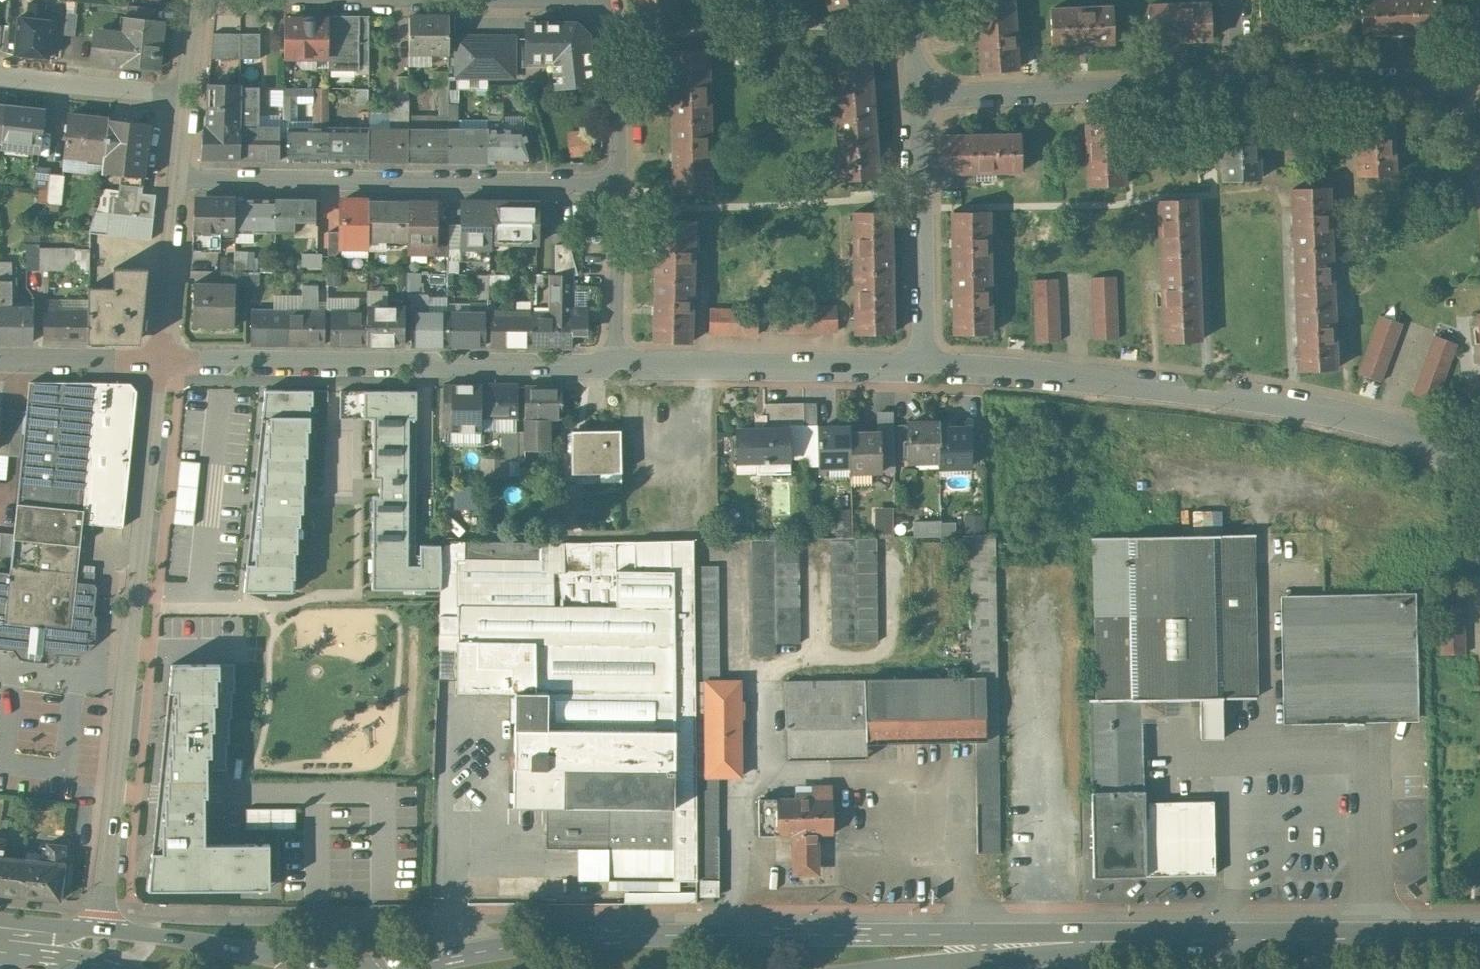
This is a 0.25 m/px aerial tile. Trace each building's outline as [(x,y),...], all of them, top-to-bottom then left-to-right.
[(642,26),(676,20),(672,0),(637,0),(642,26)] [(828,10),(860,0),(825,0),(828,10)] [(981,72),(1018,69),(1012,0),(976,0),(981,72)] [(1261,2),(1262,38),(1323,36),(1321,0),(1306,0),(1261,2)] [(1362,34),(1441,32),(1440,0),(1361,0),(1362,34)] [(1210,3),(1149,6),(1151,42),(1211,39),(1210,3)] [(44,6),(28,4),(26,18),(42,20),(44,6)] [(157,8),(129,5),(127,17),(156,20),(157,8)] [(1112,8),(1051,10),(1052,46),(1114,44),(1112,8)] [(78,15),(66,13),(64,36),(75,37),(78,15)] [(359,16),(329,15),(329,19),(329,34),(358,34),(359,34),(359,16)] [(309,16),(304,19),(284,20),(284,56),(298,56),(298,62),(302,67),(315,67),(315,56),(329,56),(329,34),(329,19),(317,19),(312,16),(309,16)] [(369,16),(359,16),(359,34),(358,34),(358,52),(358,65),(359,65),(369,65),(369,16)] [(451,16),(410,16),(409,51),(450,52),(451,16)] [(156,20),(127,17),(124,48),(119,47),(117,64),(158,68),(163,21),(156,20)] [(26,18),(19,18),(18,27),(16,53),(48,57),(52,21),(42,20),(26,18)] [(587,34),(575,24),(526,24),(526,60),(554,60),(557,87),(592,84),(587,34)] [(3,52),(6,52),(8,26),(0,25),(0,51),(3,52)] [(18,27),(8,26),(6,52),(16,53),(18,27)] [(240,33),(213,33),(211,59),(240,59),(240,33)] [(260,34),(240,33),(240,59),(260,59),(260,34)] [(358,34),(329,34),(329,56),(329,71),(359,71),(359,65),(358,65),(358,52),(358,34)] [(99,63),(87,62),(90,38),(77,36),(75,55),(66,54),(65,70),(98,74),(99,63)] [(514,37),(455,36),(454,76),(514,77),(514,37)] [(120,42),(93,39),(91,61),(117,64),(119,47),(120,42)] [(709,191),(706,50),(670,51),(670,86),(672,157),(672,192),(709,191)] [(868,58),(830,60),(840,180),(876,178),(874,148),(870,88),(868,58)] [(450,70),(433,70),(432,88),(449,89),(450,70)] [(409,76),(397,76),(396,98),(408,98),(409,76)] [(287,85),(287,127),(300,127),(300,104),(331,105),(331,86),(287,85)] [(241,87),(208,86),(205,125),(203,125),(200,158),(240,158),(240,128),(241,87)] [(280,127),(259,127),(260,87),(241,87),(240,128),(240,158),(280,159),(280,127)] [(408,101),(390,101),(389,129),(408,129),(408,101)] [(47,109),(6,105),(3,137),(2,145),(31,148),(31,152),(42,153),(47,109)] [(500,105),(492,105),(492,120),(500,120),(500,105)] [(1390,113),(1354,114),(1357,176),(1393,174),(1390,113)] [(109,120),(70,116),(65,155),(105,159),(109,120)] [(148,123),(109,119),(109,120),(105,159),(103,173),(122,175),(142,177),(148,123)] [(1257,119),(1221,121),(1224,182),(1260,181),(1257,119)] [(523,130),(503,130),(503,120),(500,120),(492,120),(489,120),(489,130),(488,161),(525,162),(530,156),(523,130)] [(1122,125),(1085,126),(1088,187),(1125,185),(1122,125)] [(329,128),(288,128),(288,160),(328,160),(329,128)] [(369,129),(329,128),(328,160),(368,160),(369,129)] [(389,129),(369,129),(368,160),(407,161),(408,129),(389,129)] [(448,129),(408,129),(407,161),(448,161),(448,129)] [(489,130),(448,129),(448,161),(488,161),(489,130)] [(592,129),(570,130),(571,155),(593,154),(592,129)] [(1020,135),(938,136),(938,171),(1021,171),(1020,135)] [(65,175),(51,173),(47,203),(62,205),(65,175)] [(142,177),(122,175),(119,197),(111,196),(109,213),(154,218),(156,194),(140,193),(142,177)] [(1328,191),(1292,192),(1293,222),(1295,281),(1298,341),(1299,371),(1334,370),(1328,191)] [(235,199),(203,199),(196,205),(196,230),(193,230),(193,251),(221,251),(221,233),(237,233),(235,199)] [(276,200),(235,199),(237,233),(275,233),(276,200)] [(295,200),(276,200),(275,233),(295,233),(295,221),(295,200)] [(316,200),(295,200),(295,221),(316,221),(316,200)] [(368,201),(341,200),(340,232),(340,246),(343,246),(368,247),(368,237),(368,201)] [(409,201),(368,201),(368,237),(385,237),(385,242),(408,243),(409,201)] [(437,202),(409,201),(408,243),(408,247),(435,248),(437,248),(437,228),(437,202)] [(1195,201),(1159,203),(1165,343),(1200,342),(1199,307),(1196,236),(1195,201)] [(491,202),(462,202),(462,244),(491,244),(491,202)] [(539,203),(491,202),(491,244),(539,244),(539,242),(536,242),(536,232),(539,232),(539,203)] [(109,213),(97,211),(89,231),(89,234),(151,239),(154,218),(109,213)] [(988,211),(951,212),(952,242),(953,303),(953,334),(989,333),(988,211)] [(889,212),(852,212),(854,333),(891,333),(890,303),(890,242),(889,212)] [(691,342),(694,221),(657,220),(656,250),(655,310),(654,341),(691,342)] [(449,228),(437,228),(437,248),(435,248),(435,256),(437,256),(449,256),(449,228)] [(340,246),(340,232),(328,232),(328,257),(334,258),(342,249),(343,246),(340,246)] [(571,268),(571,244),(558,244),(558,268),(571,268)] [(40,245),(27,245),(26,270),(40,270),(40,250),(40,245)] [(89,250),(40,250),(40,270),(89,269),(89,250)] [(322,254),(302,254),(302,267),(322,267),(322,254)] [(449,256),(437,256),(437,272),(448,273),(449,256)] [(0,261),(0,281),(11,281),(12,262),(0,261)] [(148,268),(114,268),(113,286),(105,286),(105,287),(88,287),(88,309),(87,342),(133,343),(141,335),(148,268)] [(248,272),(220,271),(220,284),(236,284),(236,285),(248,285),(248,272)] [(552,273),(552,279),(551,279),(552,289),(552,313),(532,313),(532,346),(573,346),(573,332),(587,332),(588,307),(573,307),(574,290),(574,289),(572,289),(572,278),(572,273),(552,273)] [(421,274),(408,274),(408,281),(408,290),(422,290),(422,283),(420,283),(421,274)] [(489,275),(479,275),(479,297),(489,297),(489,275)] [(510,275),(489,275),(489,297),(489,304),(510,304),(510,275)] [(1115,278),(1091,278),(1094,340),(1118,339),(1115,278)] [(1057,279),(1032,280),(1036,342),(1060,341),(1057,279)] [(0,281),(0,341),(33,341),(34,308),(11,308),(11,281),(0,281)] [(408,281),(391,281),(391,301),(408,302),(408,290),(408,281)] [(220,284),(193,284),(193,326),(235,327),(236,285),(236,284),(220,284)] [(390,302),(389,288),(369,289),(370,304),(390,302)] [(319,299),(304,299),(304,313),(319,313),(319,299)] [(64,301),(45,300),(45,309),(64,309),(64,301)] [(430,303),(412,303),(411,312),(429,312),(430,303)] [(483,304),(475,304),(475,312),(483,313),(483,304)] [(343,305),(333,305),(333,313),(343,313),(343,305)] [(404,307),(369,307),(369,313),(369,345),(404,345),(404,307)] [(836,307),(777,307),(777,332),(836,331),(836,307)] [(64,309),(45,309),(44,342),(87,342),(88,309),(64,309)] [(757,311),(710,309),(709,333),(756,335),(757,311)] [(429,312),(411,312),(411,345),(448,345),(448,312),(429,312)] [(475,312),(448,312),(448,345),(484,345),(484,313),(483,313),(475,312)] [(289,313),(251,313),(251,344),(288,344),(289,313)] [(304,313),(289,313),(288,344),(324,344),(324,313),(319,313),(304,313)] [(333,313),(332,313),(332,344),(369,345),(369,313),(343,313),(333,313)] [(532,313),(493,313),(493,346),(532,346),(532,313)] [(1401,325),(1379,317),(1357,374),(1379,382),(1401,325)] [(1433,336),(1412,394),(1434,402),(1456,344),(1433,336)] [(93,380),(30,382),(28,402),(27,402),(15,538),(79,545),(80,545),(82,522),(94,386),(93,380)] [(128,381),(93,380),(94,386),(82,522),(121,527),(135,389),(128,381)] [(482,385),(445,385),(445,417),(482,418),(482,385)] [(517,386),(482,385),(482,418),(497,418),(516,419),(517,386)] [(561,386),(525,386),(524,421),(534,421),(534,417),(561,417),(561,386)] [(416,387),(341,388),(340,417),(371,416),(371,477),(378,477),(378,493),(371,493),(372,586),(439,586),(441,540),(415,541),(416,387)] [(312,391),(265,391),(249,546),(253,546),(253,558),(248,558),(245,592),(293,591),(312,391)] [(804,402),(765,403),(766,426),(767,426),(768,430),(790,429),(790,431),(805,430),(805,424),(804,402)] [(817,402),(804,402),(805,424),(818,424),(817,402)] [(482,418),(445,417),(445,431),(466,431),(466,432),(482,432),(482,431),(482,418)] [(497,418),(482,418),(482,431),(497,431),(497,418)] [(939,423),(906,424),(907,456),(939,456),(939,428),(939,423)] [(540,427),(524,427),(524,449),(540,449),(540,427)] [(970,428),(939,428),(939,456),(940,462),(971,461),(970,428)] [(790,431),(790,429),(768,430),(737,430),(737,460),(790,459),(790,431)] [(849,434),(849,429),(818,429),(818,463),(850,462),(849,434)] [(805,459),(805,430),(790,431),(790,459),(805,459)] [(621,432),(573,433),(573,452),(582,452),(583,468),(622,467),(621,432)] [(881,433),(849,434),(850,462),(850,467),(882,467),(881,433)] [(175,520),(194,523),(203,461),(183,458),(175,520)] [(520,461),(507,460),(506,469),(519,471),(520,461)] [(576,483),(561,483),(560,516),(575,516),(576,483)] [(973,527),(987,526),(985,513),(971,515),(973,527)] [(915,519),(915,535),(945,535),(945,519),(915,519)] [(2,533),(0,552),(0,556),(11,557),(14,534),(2,533)] [(877,638),(875,536),(831,537),(832,640),(877,638)] [(1252,536),(1094,538),(1097,699),(1098,701),(1140,700),(1141,717),(1165,717),(1165,699),(1200,699),(1222,698),(1255,697),(1252,536)] [(15,538),(10,573),(0,572),(0,643),(16,645),(20,654),(44,657),(51,650),(77,652),(88,642),(90,627),(94,587),(76,585),(77,572),(76,572),(79,545),(15,538)] [(798,538),(752,539),(753,653),(775,653),(775,641),(799,641),(798,538)] [(693,540),(635,542),(635,564),(652,564),(652,560),(670,559),(671,572),(694,571),(693,540)] [(463,541),(445,541),(443,576),(458,576),(458,571),(463,571),(463,562),(463,541)] [(499,542),(463,541),(463,562),(499,562),(499,542)] [(563,543),(499,542),(499,562),(539,563),(539,559),(563,559),(563,543)] [(635,542),(563,543),(563,559),(563,573),(553,573),(553,609),(636,608),(635,564),(635,542)] [(985,678),(986,739),(976,739),(978,855),(999,854),(996,673),(998,673),(997,637),(996,595),(995,555),(973,555),(975,678),(985,678)] [(499,562),(463,562),(463,571),(458,571),(458,576),(458,589),(508,589),(508,609),(553,609),(553,573),(563,573),(563,559),(539,559),(539,563),(499,562)] [(674,770),(515,770),(515,807),(549,807),(611,808),(611,848),(611,880),(698,881),(696,778),(695,683),(695,682),(694,571),(671,572),(670,559),(652,560),(652,564),(635,564),(636,608),(673,608),(674,695),(674,698),(674,770)] [(718,567),(695,567),(696,681),(719,681),(718,567)] [(95,574),(81,572),(80,581),(94,583),(95,574)] [(458,576),(443,576),(442,602),(440,652),(457,653),(458,589),(458,576)] [(508,589),(458,589),(457,653),(457,694),(516,694),(674,695),(673,608),(636,608),(553,609),(508,609),(508,589)] [(1463,592),(1439,593),(1440,655),(1463,654),(1463,592)] [(1414,595),(1286,598),(1289,718),(1417,716),(1414,595)] [(270,843),(205,843),(205,809),(208,809),(208,794),(208,770),(227,769),(227,744),(230,744),(230,718),(232,718),(232,692),(235,691),(235,663),(171,663),(169,691),(169,695),(164,695),(164,712),(168,712),(166,717),(174,717),(175,732),(171,732),(171,758),(168,758),(169,776),(167,776),(167,795),(167,808),(165,808),(165,825),(162,825),(162,852),(152,851),(148,890),(200,889),(270,889),(270,843)] [(975,678),(865,680),(866,741),(976,739),(986,739),(985,678),(975,678)] [(866,741),(865,680),(795,681),(795,699),(786,699),(787,760),(866,759),(866,741)] [(740,682),(705,683),(706,778),(719,778),(741,778),(741,715),(745,715),(745,705),(741,705),(740,682)] [(706,778),(705,683),(695,683),(696,778),(706,778)] [(674,695),(516,694),(515,770),(674,770),(674,698),(674,695)] [(1222,698),(1200,699),(1200,739),(1223,738),(1222,698)] [(1140,700),(1098,701),(1097,699),(1090,699),(1092,793),(1142,792),(1141,717),(1140,700)] [(706,778),(696,778),(698,881),(720,880),(719,778),(706,778)] [(1142,792),(1092,793),(1094,859),(1092,859),(1093,877),(1215,874),(1213,800),(1148,802),(1148,818),(1143,818),(1142,792)] [(812,794),(794,794),(794,799),(775,800),(776,836),(793,836),(794,846),(818,845),(817,836),(833,835),(832,799),(812,799),(812,794)] [(775,800),(758,800),(759,837),(776,836),(775,800)] [(248,825),(297,826),(298,807),(249,807),(248,825)] [(611,808),(549,807),(548,847),(611,848),(611,808)] [(65,847),(48,844),(46,862),(64,864),(65,847)] [(818,845),(794,846),(795,875),(819,874),(818,845)] [(20,895),(24,859),(3,857),(0,856),(0,893),(20,895)] [(46,862),(24,859),(20,895),(59,900),(64,864),(46,862)] [(592,899),(592,878),(569,879),(570,900),(592,899)]
